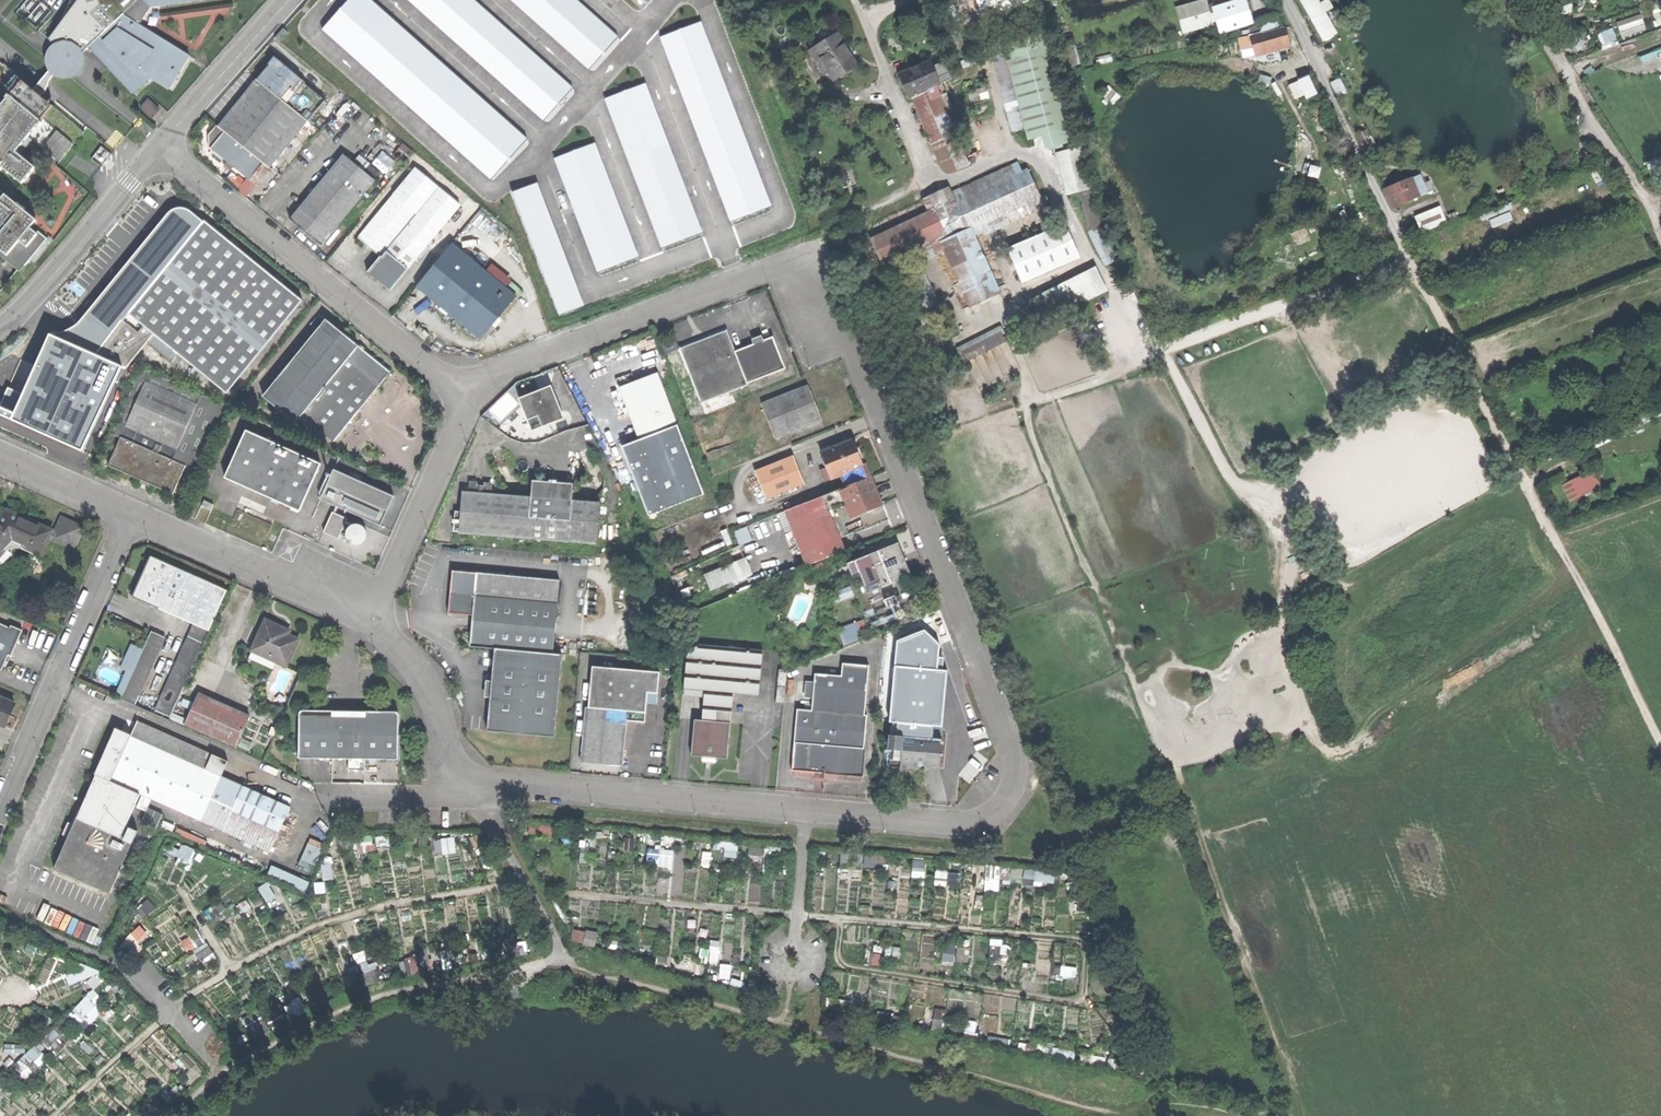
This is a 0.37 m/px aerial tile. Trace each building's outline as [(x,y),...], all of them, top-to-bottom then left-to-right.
[(52,39),(55,44),(50,52),(50,58),(49,66),(55,72),(63,76),(71,77),(78,75),(84,69),(87,62),(86,53),(92,46),(140,97),(156,81),(176,90),(197,57),(143,23),(152,6),(201,0),(72,0),(52,39)] [(325,12),(324,11),(322,13),(363,49),(377,33),(383,39),(417,0),(336,0),(325,12)] [(497,78),(530,41),(538,32),(541,29),(546,24),(550,19),(567,0),(417,0),(383,39),(363,61),(355,71),(438,145),(440,143),(497,78)] [(514,93),(461,152),(455,158),(478,179),(621,18),(610,8),(601,0),(597,0),(514,93)] [(986,14),(1029,0),(981,0),(986,14)] [(1189,31),(1213,24),(1212,21),(1206,4),(1205,0),(1203,0),(1181,7),(1189,31)] [(1220,31),(1251,21),(1245,0),(1241,0),(1213,9),(1216,20),(1220,31)] [(1324,41),(1336,34),(1318,0),(1302,0),(1324,41)] [(1206,4),(1212,21),(1216,20),(1213,9),(1211,3),(1206,4)] [(1619,21),(1624,37),(1649,28),(1643,13),(1619,21)] [(546,24),(550,28),(554,24),(550,19),(546,24)] [(550,28),(546,24),(541,29),(547,35),(552,30),(550,28)] [(1250,36),(1253,47),(1286,37),(1283,26),(1250,36)] [(1615,27),(1600,33),(1605,48),(1621,42),(1615,27)] [(275,37),(279,41),(286,33),(282,29),(275,37)] [(541,34),(538,32),(530,41),(533,43),(541,34)] [(363,61),(383,39),(377,33),(363,49),(357,55),(363,61)] [(815,48),(831,73),(835,79),(857,64),(836,34),(815,48)] [(1049,149),(1070,144),(1050,43),(996,53),(1012,131),(1028,128),(1031,140),(1047,137),(1049,149)] [(831,73),(815,48),(810,51),(827,75),(831,73)] [(274,58),(256,80),(285,103),(303,82),(274,58)] [(901,74),(911,97),(939,84),(929,62),(901,74)] [(3,168),(22,184),(35,168),(16,152),(28,137),(59,162),(84,132),(53,107),(42,120),(12,96),(23,82),(0,63),(0,171),(3,168)] [(1298,80),(1307,98),(1316,94),(1307,76),(1298,80)] [(449,142),(461,152),(514,93),(497,78),(440,143),(444,147),(449,142)] [(285,103),(256,80),(217,127),(223,132),(263,163),(268,167),(307,120),(285,103)] [(303,82),(285,103),(307,120),(324,99),(303,82)] [(939,84),(911,97),(912,99),(940,87),(939,84)] [(934,149),(958,138),(962,136),(940,87),(912,99),(934,149)] [(142,108),(155,117),(162,107),(149,98),(142,108)] [(263,163),(223,132),(209,148),(249,180),(263,163)] [(934,149),(939,162),(964,151),(958,138),(934,149)] [(343,156),(290,221),(321,247),(374,182),(343,156)] [(393,196),(416,215),(437,188),(415,170),(393,196)] [(1001,292),(976,235),(973,228),(985,222),(1042,197),(1029,170),(953,204),(946,189),(924,199),(931,214),(872,240),(882,260),(940,234),(972,306),(1001,292)] [(1386,191),(1393,208),(1427,194),(1420,177),(1386,191)] [(416,215),(394,240),(415,258),(458,206),(437,188),(416,215)] [(381,257),(394,240),(416,215),(393,196),(358,238),(381,257)] [(1046,207),(1042,197),(985,222),(989,229),(990,233),(1046,207)] [(19,273),(46,240),(38,233),(36,234),(0,205),(0,257),(19,273)] [(1418,215),(1424,231),(1450,221),(1443,205),(1418,215)] [(1508,205),(1483,213),(1485,220),(1510,212),(1508,205)] [(226,393),(301,300),(188,209),(170,209),(76,325),(49,334),(10,419),(81,451),(120,365),(126,368),(153,335),(226,393)] [(497,244),(508,232),(484,210),(473,222),(497,244)] [(1494,225),(1516,220),(1514,213),(1493,218),(1494,225)] [(985,222),(973,228),(976,235),(989,229),(985,222)] [(465,254),(477,239),(463,228),(451,243),(465,254)] [(1021,281),(1028,284),(1071,265),(1075,254),(1065,231),(1055,228),(1012,247),(1009,254),(1021,281)] [(367,273),(388,290),(415,258),(394,240),(381,257),(367,273)] [(465,254),(451,243),(415,286),(481,340),(516,296),(465,254)] [(1101,268),(1027,299),(1036,320),(1110,289),(1101,268)] [(914,298),(927,328),(946,320),(933,289),(914,298)] [(356,349),(359,345),(326,319),(264,395),(297,422),(300,418),(315,430),(319,426),(336,440),(380,385),(348,358),(356,349)] [(957,347),(961,357),(1006,338),(1002,329),(957,347)] [(746,386),(749,385),(748,383),(735,352),(727,330),(679,349),(701,404),(732,392),(746,386)] [(740,350),(735,352),(748,383),(785,368),(773,337),(750,346),(740,350)] [(738,345),(740,350),(750,346),(748,341),(738,345)] [(361,353),(356,349),(348,358),(380,385),(391,372),(364,350),(361,353)] [(619,388),(639,439),(650,435),(669,427),(677,424),(658,373),(619,388)] [(121,438),(109,467),(173,495),(186,466),(160,454),(165,443),(178,449),(192,418),(198,405),(146,382),(127,426),(158,440),(153,451),(121,438)] [(749,393),(746,386),(732,392),(734,399),(749,393)] [(761,404),(776,440),(822,422),(807,386),(761,404)] [(521,400),(533,429),(561,418),(550,389),(521,400)] [(237,403),(235,409),(250,415),(252,410),(237,403)] [(226,417),(198,405),(192,418),(220,431),(226,417)] [(672,434),(669,427),(650,435),(653,441),(651,442),(660,464),(685,454),(676,432),(672,434)] [(248,435),(230,475),(316,513),(333,473),(285,451),(271,445),(248,435)] [(274,440),(271,445),(285,451),(288,446),(274,440)] [(819,452),(829,478),(860,465),(850,440),(819,452)] [(753,471),(764,499),(803,483),(792,455),(753,471)] [(1564,484),(1571,501),(1604,486),(1597,469),(1564,484)] [(869,476),(837,489),(842,503),(848,516),(879,503),(869,476)] [(368,482),(363,485),(359,491),(358,497),(359,504),(362,510),(368,514),(374,515),(382,514),(386,510),(391,505),(392,498),(391,491),(387,486),(382,482),(375,481),(368,482)] [(827,509),(842,503),(837,489),(822,495),(827,509)] [(462,492),(459,533),(595,544),(596,539),(596,529),(599,503),(462,492)] [(827,509),(822,495),(783,511),(805,566),(844,551),(827,509)] [(48,541),(52,533),(52,532),(7,511),(0,518),(0,557),(13,543),(41,556),(48,541)] [(352,518),(347,521),(343,527),(342,533),(343,540),(347,545),(352,550),(359,551),(366,549),(371,546),(375,540),(376,534),(375,527),(371,522),(366,518),(359,517),(352,518)] [(52,533),(48,541),(74,552),(83,529),(60,519),(54,534),(52,533)] [(741,544),(754,539),(749,526),(736,531),(741,544)] [(605,529),(596,529),(596,539),(605,540),(605,529)] [(853,561),(865,593),(909,576),(897,544),(853,561)] [(192,625),(153,709),(169,716),(226,591),(150,556),(131,597),(192,625)] [(750,557),(707,571),(713,590),(756,576),(750,557)] [(449,614),(473,616),(475,597),(558,604),(560,581),(453,571),(449,614)] [(473,616),(470,647),(495,649),(553,654),(558,604),(475,597),(473,616)] [(854,624),(860,639),(889,627),(884,612),(854,624)] [(298,639),(287,635),(286,638),(281,635),(283,628),(265,620),(252,649),(276,659),(275,662),(285,667),(298,639)] [(895,639),(894,651),(930,653),(933,625),(895,639)] [(0,672),(10,648),(14,650),(22,632),(10,627),(9,629),(0,626),(0,672)] [(287,635),(289,631),(283,628),(281,635),(286,638),(287,635)] [(149,631),(119,699),(133,705),(163,638),(149,631)] [(690,754),(701,755),(714,756),(726,757),(730,722),(715,721),(716,709),(731,711),(732,694),(758,696),(762,650),(688,643),(684,688),(703,690),(703,696),(701,719),(693,718),(690,754)] [(553,654),(495,649),(487,733),(555,740),(563,656),(553,654)] [(811,712),(864,716),(868,667),(840,665),(839,678),(813,676),(813,684),(811,700),(811,712)] [(924,723),(929,669),(891,666),(885,734),(889,734),(888,748),(903,750),(904,736),(934,738),(935,724),(924,723)] [(592,668),(589,709),(626,712),(626,721),(644,723),(647,693),(657,694),(659,673),(592,668)] [(778,668),(775,701),(784,702),(786,669),(778,668)] [(929,669),(924,723),(935,724),(940,670),(929,669)] [(803,700),(811,700),(813,684),(804,683),(803,700)] [(199,695),(184,727),(235,750),(249,717),(199,695)] [(3,728),(12,706),(0,700),(0,727),(3,728)] [(586,708),(581,763),(622,766),(626,721),(626,712),(589,709),(586,708)] [(716,709),(715,721),(730,722),(731,711),(716,709)] [(824,774),(862,777),(865,749),(863,749),(866,716),(864,716),(811,712),(796,711),(793,755),(809,756),(807,772),(814,773),(824,774)] [(300,713),(300,760),(399,762),(400,717),(399,715),(396,714),(366,713),(366,718),(333,718),(333,713),(300,713)] [(128,736),(190,763),(196,748),(134,722),(128,736)] [(106,782),(126,735),(112,729),(93,776),(106,782)] [(170,809),(190,763),(128,736),(126,735),(106,782),(93,776),(88,787),(132,806),(137,794),(170,809)] [(901,767),(909,768),(913,763),(913,756),(916,756),(916,759),(926,760),(926,763),(929,766),(939,767),(941,739),(934,738),(904,736),(903,750),(901,767)] [(190,763),(204,769),(210,755),(196,748),(190,763)] [(809,756),(793,755),(792,771),(807,772),(809,756)] [(190,763),(170,809),(184,815),(204,769),(190,763)] [(184,815),(270,853),(279,833),(232,811),(243,787),(204,769),(184,815)] [(74,819),(118,838),(124,825),(132,806),(88,787),(74,819)] [(232,811),(279,833),(290,808),(243,787),(232,811)] [(118,838),(74,819),(52,869),(108,893),(135,830),(124,825),(118,838)] [(532,822),(531,832),(554,834),(555,824),(532,822)] [(180,828),(178,833),(205,845),(208,840),(180,828)] [(459,852),(457,836),(436,838),(437,853),(459,852)] [(716,852),(739,855),(741,843),(717,840),(716,852)] [(311,841),(300,864),(313,870),(324,847),(311,841)] [(181,856),(189,858),(192,846),(184,844),(181,856)] [(674,866),(675,849),(650,847),(649,864),(674,866)] [(843,868),(865,868),(865,852),(843,852),(843,868)] [(866,866),(888,867),(889,854),(867,853),(866,866)] [(917,875),(927,874),(926,859),(916,860),(917,875)] [(308,889),(312,880),(274,864),(270,874),(308,889)] [(1024,882),(1026,867),(1016,866),(1014,881),(1024,882)] [(1057,883),(1057,869),(1026,870),(1026,884),(1057,883)] [(938,870),(938,883),(962,885),(963,871),(938,870)] [(261,886),(270,901),(279,896),(270,881),(261,886)] [(88,924),(84,938),(96,941),(99,927),(88,924)] [(574,942),(599,944),(600,931),(575,929),(574,942)] [(956,961),(959,944),(948,942),(945,960),(956,961)] [(991,959),(1009,960),(1009,943),(992,943),(991,959)] [(712,963),(721,963),(720,944),(712,944),(712,963)] [(732,977),(732,963),(723,963),(723,977),(732,977)] [(358,971),(359,971),(358,965),(348,967),(352,987),(361,986),(358,971)] [(76,1038),(124,990),(103,969),(90,981),(96,987),(60,1023),(76,1038)] [(734,978),(732,985),(746,988),(748,982),(734,978)] [(988,994),(988,1003),(994,1003),(994,1010),(1001,1010),(1001,994),(988,994)] [(301,996),(286,1005),(294,1019),(309,1010),(301,996)] [(54,1030),(44,1042),(59,1054),(69,1041),(54,1030)] [(35,1043),(13,1070),(28,1082),(49,1056),(35,1043)]
